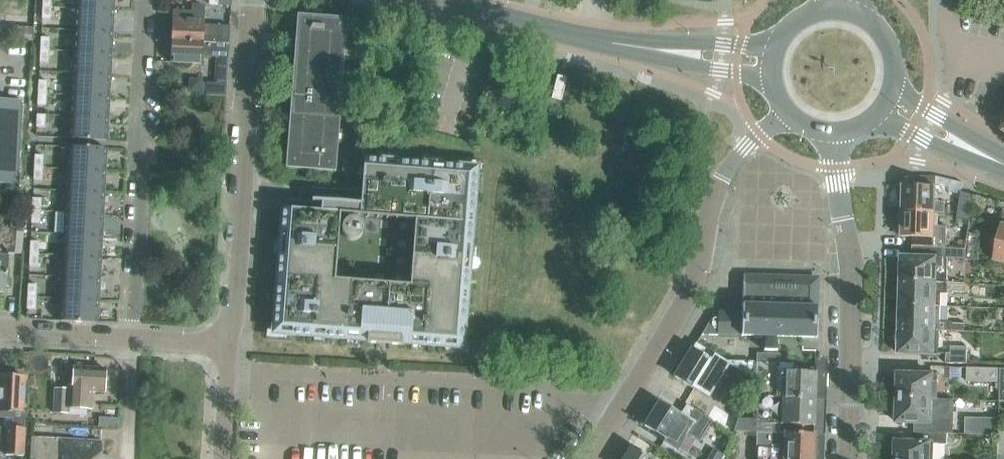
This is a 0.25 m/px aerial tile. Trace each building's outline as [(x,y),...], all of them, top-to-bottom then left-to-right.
[(114,10),(114,0),(76,0),(76,8),(114,10)] [(174,11),(172,38),(229,41),(230,26),(203,24),(204,6),(192,5),(192,12),(174,11)] [(42,18),(51,19),(51,6),(42,6),(42,18)] [(76,8),(75,29),(113,31),(114,10),(76,8)] [(298,17),(286,169),(335,173),(347,20),(298,17)] [(10,26),(9,38),(32,40),(33,28),(10,26)] [(112,53),(113,31),(75,29),(74,51),(112,53)] [(50,37),(41,37),(40,49),(49,50),(50,37)] [(227,79),(229,41),(172,38),(171,63),(201,65),(202,57),(217,57),(215,78),(227,79)] [(40,49),(40,62),(48,62),(49,50),(40,49)] [(111,74),(112,53),(74,51),(73,72),(111,74)] [(71,94),(109,96),(111,74),(73,72),(71,94)] [(558,75),(551,99),(561,101),(567,78),(558,75)] [(38,92),(47,93),(47,80),(38,80),(38,92)] [(226,96),(227,83),(207,82),(206,95),(226,96)] [(37,105),(46,105),(47,93),(38,92),(37,105)] [(109,96),(71,94),(70,116),(108,118),(109,96)] [(19,184),(21,103),(0,102),(0,184),(19,184)] [(45,127),(46,114),(37,114),(36,126),(45,127)] [(70,116),(69,138),(107,140),(108,118),(70,116)] [(69,146),(68,169),(106,171),(107,148),(69,146)] [(34,167),(43,167),(43,155),(35,154),(34,167)] [(463,348),(477,168),(364,159),(362,191),(313,187),(313,190),(361,193),(361,205),(283,199),(283,202),(321,205),(321,213),(283,210),(273,334),(368,341),(367,343),(401,346),(401,344),(463,348)] [(34,167),(33,179),(42,180),(43,167),(34,167)] [(104,192),(106,171),(68,169),(66,190),(104,192)] [(904,185),(903,211),(936,213),(937,187),(904,185)] [(65,212),(103,214),(104,192),(66,190),(65,212)] [(969,223),(973,195),(962,192),(957,220),(969,223)] [(41,198),(33,198),(32,210),(41,211),(41,198)] [(32,210),(31,222),(40,223),(41,211),(32,210)] [(946,249),(948,249),(949,227),(936,227),(936,213),(903,211),(900,211),(899,227),(902,227),(902,237),(915,238),(914,248),(946,249)] [(103,214),(65,212),(64,233),(102,235),(103,214)] [(23,232),(24,219),(10,218),(9,231),(8,231),(6,253),(22,254),(24,232),(23,232)] [(993,260),(1003,263),(1003,226),(1002,225),(997,251),(995,250),(993,260)] [(102,235),(64,233),(63,255),(101,257),(102,235)] [(30,241),(30,253),(38,254),(39,241),(30,241)] [(968,245),(967,258),(977,259),(979,247),(968,245)] [(901,281),(935,282),(941,282),(948,283),(949,261),(945,261),(946,249),(914,248),(914,258),(902,257),(901,281)] [(38,266),(38,254),(30,253),(29,266),(38,266)] [(63,255),(62,276),(100,278),(101,257),(63,255)] [(6,292),(8,257),(0,256),(0,292),(6,292)] [(809,278),(744,274),(743,312),(719,311),(719,315),(713,315),(701,334),(717,335),(717,334),(742,335),(765,335),(775,336),(817,337),(818,287),(809,278)] [(99,300),(100,278),(62,276),(61,298),(99,300)] [(934,306),(940,306),(940,294),(953,294),(953,292),(965,292),(965,283),(953,283),(948,283),(941,282),(935,282),(901,281),(900,306),(934,307),(934,306)] [(28,284),(27,296),(36,297),(37,284),(28,284)] [(27,296),(27,309),(36,309),(36,297),(27,296)] [(60,320),(98,322),(99,300),(61,298),(60,320)] [(939,331),(952,331),(952,330),(952,322),(952,321),(939,321),(940,306),(934,306),(934,307),(900,306),(900,330),(933,331),(939,332),(939,331)] [(952,322),(952,330),(964,331),(964,322),(952,322)] [(939,332),(933,331),(900,330),(899,354),(938,356),(938,344),(939,332)] [(777,351),(775,336),(765,335),(763,350),(777,351)] [(697,343),(676,376),(696,388),(703,376),(720,387),(728,374),(724,372),(728,365),(713,355),(713,354),(697,343)] [(967,364),(968,351),(967,347),(951,346),(950,353),(946,353),(945,363),(967,364)] [(53,413),(68,414),(69,405),(86,406),(87,392),(105,393),(106,370),(74,368),(73,390),(70,390),(70,391),(68,391),(68,389),(55,388),(53,413)] [(1000,383),(1000,369),(967,368),(966,382),(1000,383)] [(780,385),(779,397),(815,399),(816,372),(782,371),(782,386),(780,385)] [(930,399),(937,400),(938,376),(936,375),(936,374),(897,373),(896,398),(930,399)] [(12,418),(12,428),(7,427),(6,456),(23,457),(24,428),(25,428),(26,412),(24,412),(26,378),(0,376),(0,418),(12,418)] [(716,420),(723,409),(696,393),(690,404),(716,420)] [(738,418),(735,430),(757,431),(757,423),(814,425),(815,399),(779,397),(756,396),(755,419),(738,418)] [(935,434),(956,434),(956,424),(951,424),(951,412),(937,411),(937,400),(930,399),(896,398),(895,423),(936,424),(935,434)] [(665,437),(663,441),(678,450),(687,436),(691,439),(699,443),(711,424),(685,407),(681,415),(660,402),(645,425),(665,437)] [(729,430),(735,421),(723,414),(717,423),(729,430)] [(965,435),(984,435),(998,435),(998,418),(965,418),(965,435)] [(814,433),(785,432),(784,449),(784,458),(813,458),(814,433)] [(114,458),(101,458),(102,442),(34,438),(33,458),(114,458)] [(895,458),(943,458),(945,457),(945,445),(896,443),(895,458)] [(625,458),(654,458),(633,446),(625,458)] [(757,458),(784,458),(784,449),(757,447),(757,458)] [(726,456),(715,449),(708,458),(724,458),(726,456)]
